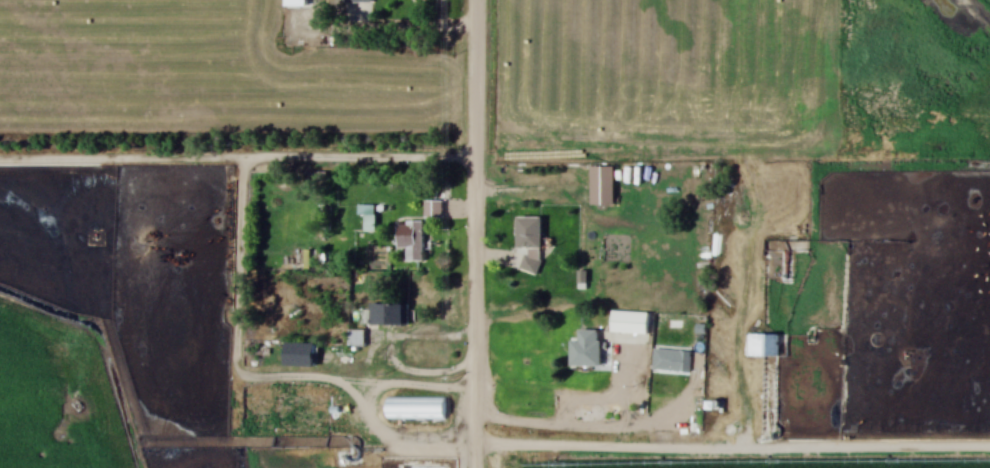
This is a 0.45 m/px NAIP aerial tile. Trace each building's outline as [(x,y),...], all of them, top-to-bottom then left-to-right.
[(306,8),(306,0),(284,0),(284,8),(306,8)] [(593,196),(593,164),(618,164),(618,196),(593,196)] [(357,207),(358,217),(375,215),(374,206),(357,207)] [(522,244),(523,216),(544,216),(543,244),(522,244)] [(423,222),(397,222),(397,251),(405,251),(405,261),(423,261),(423,222)] [(408,304),(369,304),(369,326),(408,326),(408,304)] [(651,309),(650,330),(615,328),(616,308),(651,309)] [(364,346),(364,330),(346,330),(347,346),(364,346)] [(570,366),(599,366),(599,330),(578,330),(578,341),(570,341),(570,366)] [(745,356),(777,356),(778,334),(745,334),(745,356)] [(289,339),(320,340),(318,364),(288,363),(289,339)] [(689,372),(690,351),(653,349),(652,369),(689,372)] [(445,419),(445,397),(386,397),(386,419),(445,419)]
